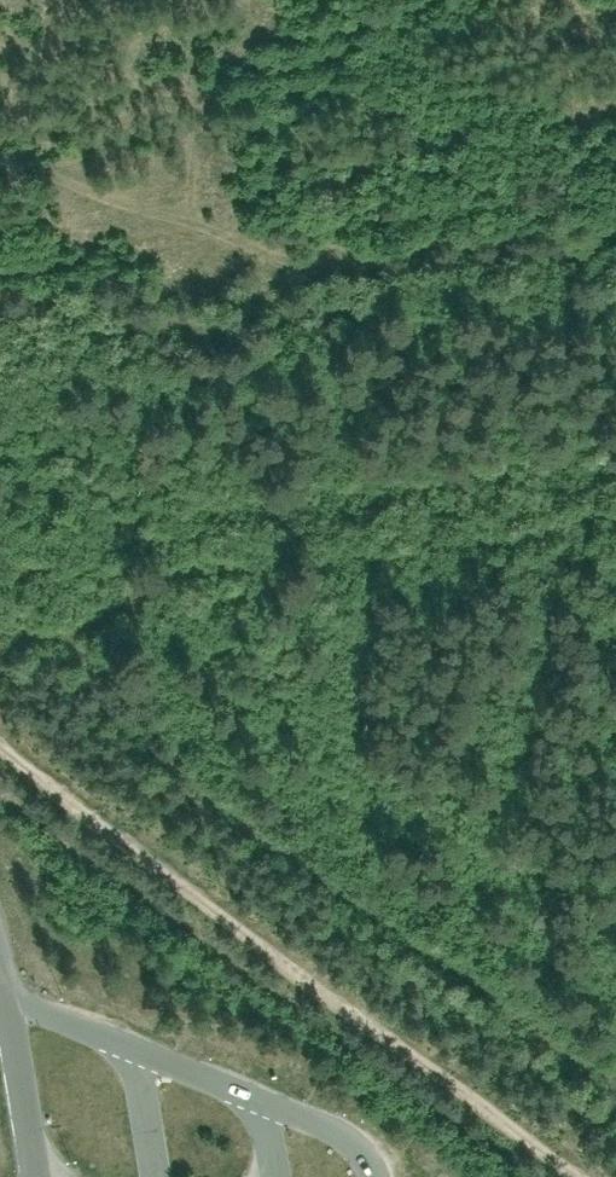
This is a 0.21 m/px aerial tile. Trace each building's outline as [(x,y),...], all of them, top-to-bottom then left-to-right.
[(58,1176),(82,1176),(64,1166),(58,1176)]
